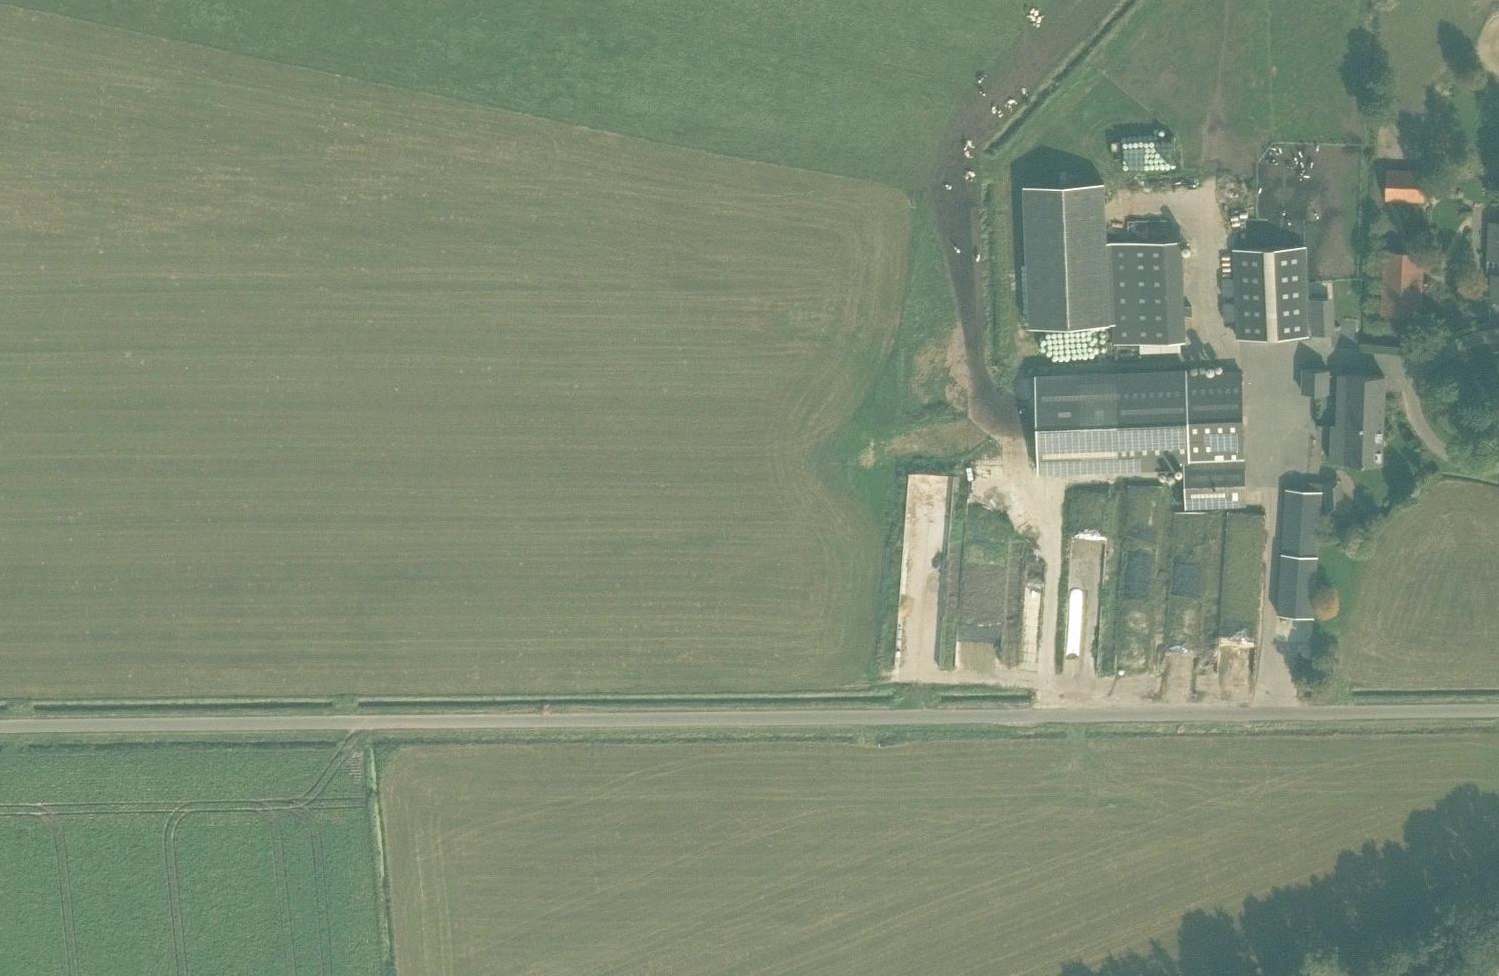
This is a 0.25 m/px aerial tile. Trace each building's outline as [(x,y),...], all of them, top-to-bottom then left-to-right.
[(1387,170),(1386,199),(1423,200),(1424,172),(1387,170)] [(1182,240),(1109,243),(1106,243),(1104,181),(1022,184),(1028,326),(1113,323),(1114,344),(1187,341),(1182,240)] [(1489,222),(1487,273),(1491,273),(1489,321),(1498,322),(1498,223),(1489,222)] [(1234,249),(1238,339),(1308,336),(1305,246),(1234,249)] [(1384,251),(1382,295),(1381,315),(1422,317),(1425,253),(1384,251)] [(1311,312),(1327,311),(1327,298),(1310,299),(1311,312)] [(1328,393),(1329,370),(1303,369),(1302,393),(1328,393)] [(1242,370),(1035,378),(1039,470),(1183,465),(1185,510),(1247,508),(1242,370)] [(1340,375),(1338,425),(1331,425),(1330,462),(1382,463),(1385,376),(1340,375)] [(939,605),(939,483),(895,483),(896,605),(939,605)] [(1283,541),(1281,558),(1277,614),(1313,617),(1322,484),(1308,483),(1308,491),(1286,489),(1283,541)] [(1343,503),(1325,504),(1325,514),(1343,514),(1343,503)] [(989,657),(992,576),(977,575),(976,597),(954,596),(952,631),(949,631),(948,656),(989,657)] [(1015,614),(1025,616),(1029,592),(1019,590),(1015,614)] [(1109,615),(1108,650),(1136,652),(1138,616),(1109,615)] [(1488,890),(1485,901),(1496,904),(1498,893),(1488,890)]
